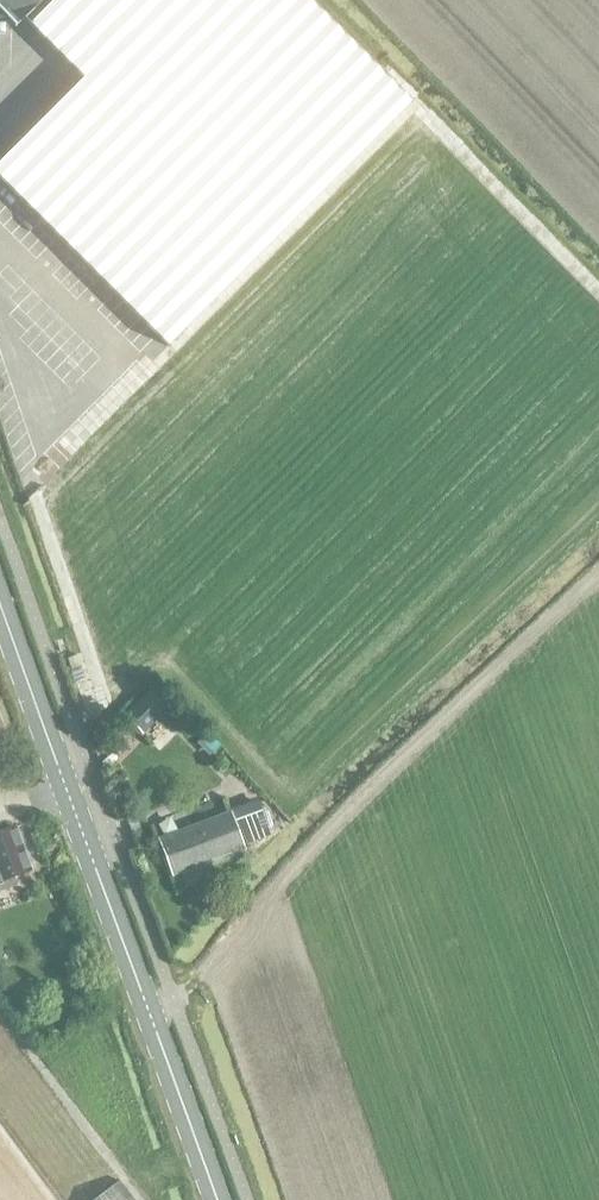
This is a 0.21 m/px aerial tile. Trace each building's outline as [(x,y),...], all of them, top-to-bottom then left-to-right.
[(11,19),(16,24),(23,17),(83,77),(0,160),(0,178),(64,244),(105,285),(114,292),(155,332),(167,345),(411,99),(311,0),(0,0),(0,6),(11,19)] [(123,713),(143,733),(170,706),(150,686),(123,713)] [(230,811),(159,838),(172,874),(244,846),(243,845),(273,833),(261,801),(231,812),(230,811)] [(17,884),(13,876),(30,869),(15,826),(0,831),(0,890),(17,884)] [(89,1199),(139,1199),(123,1177),(89,1199)]
